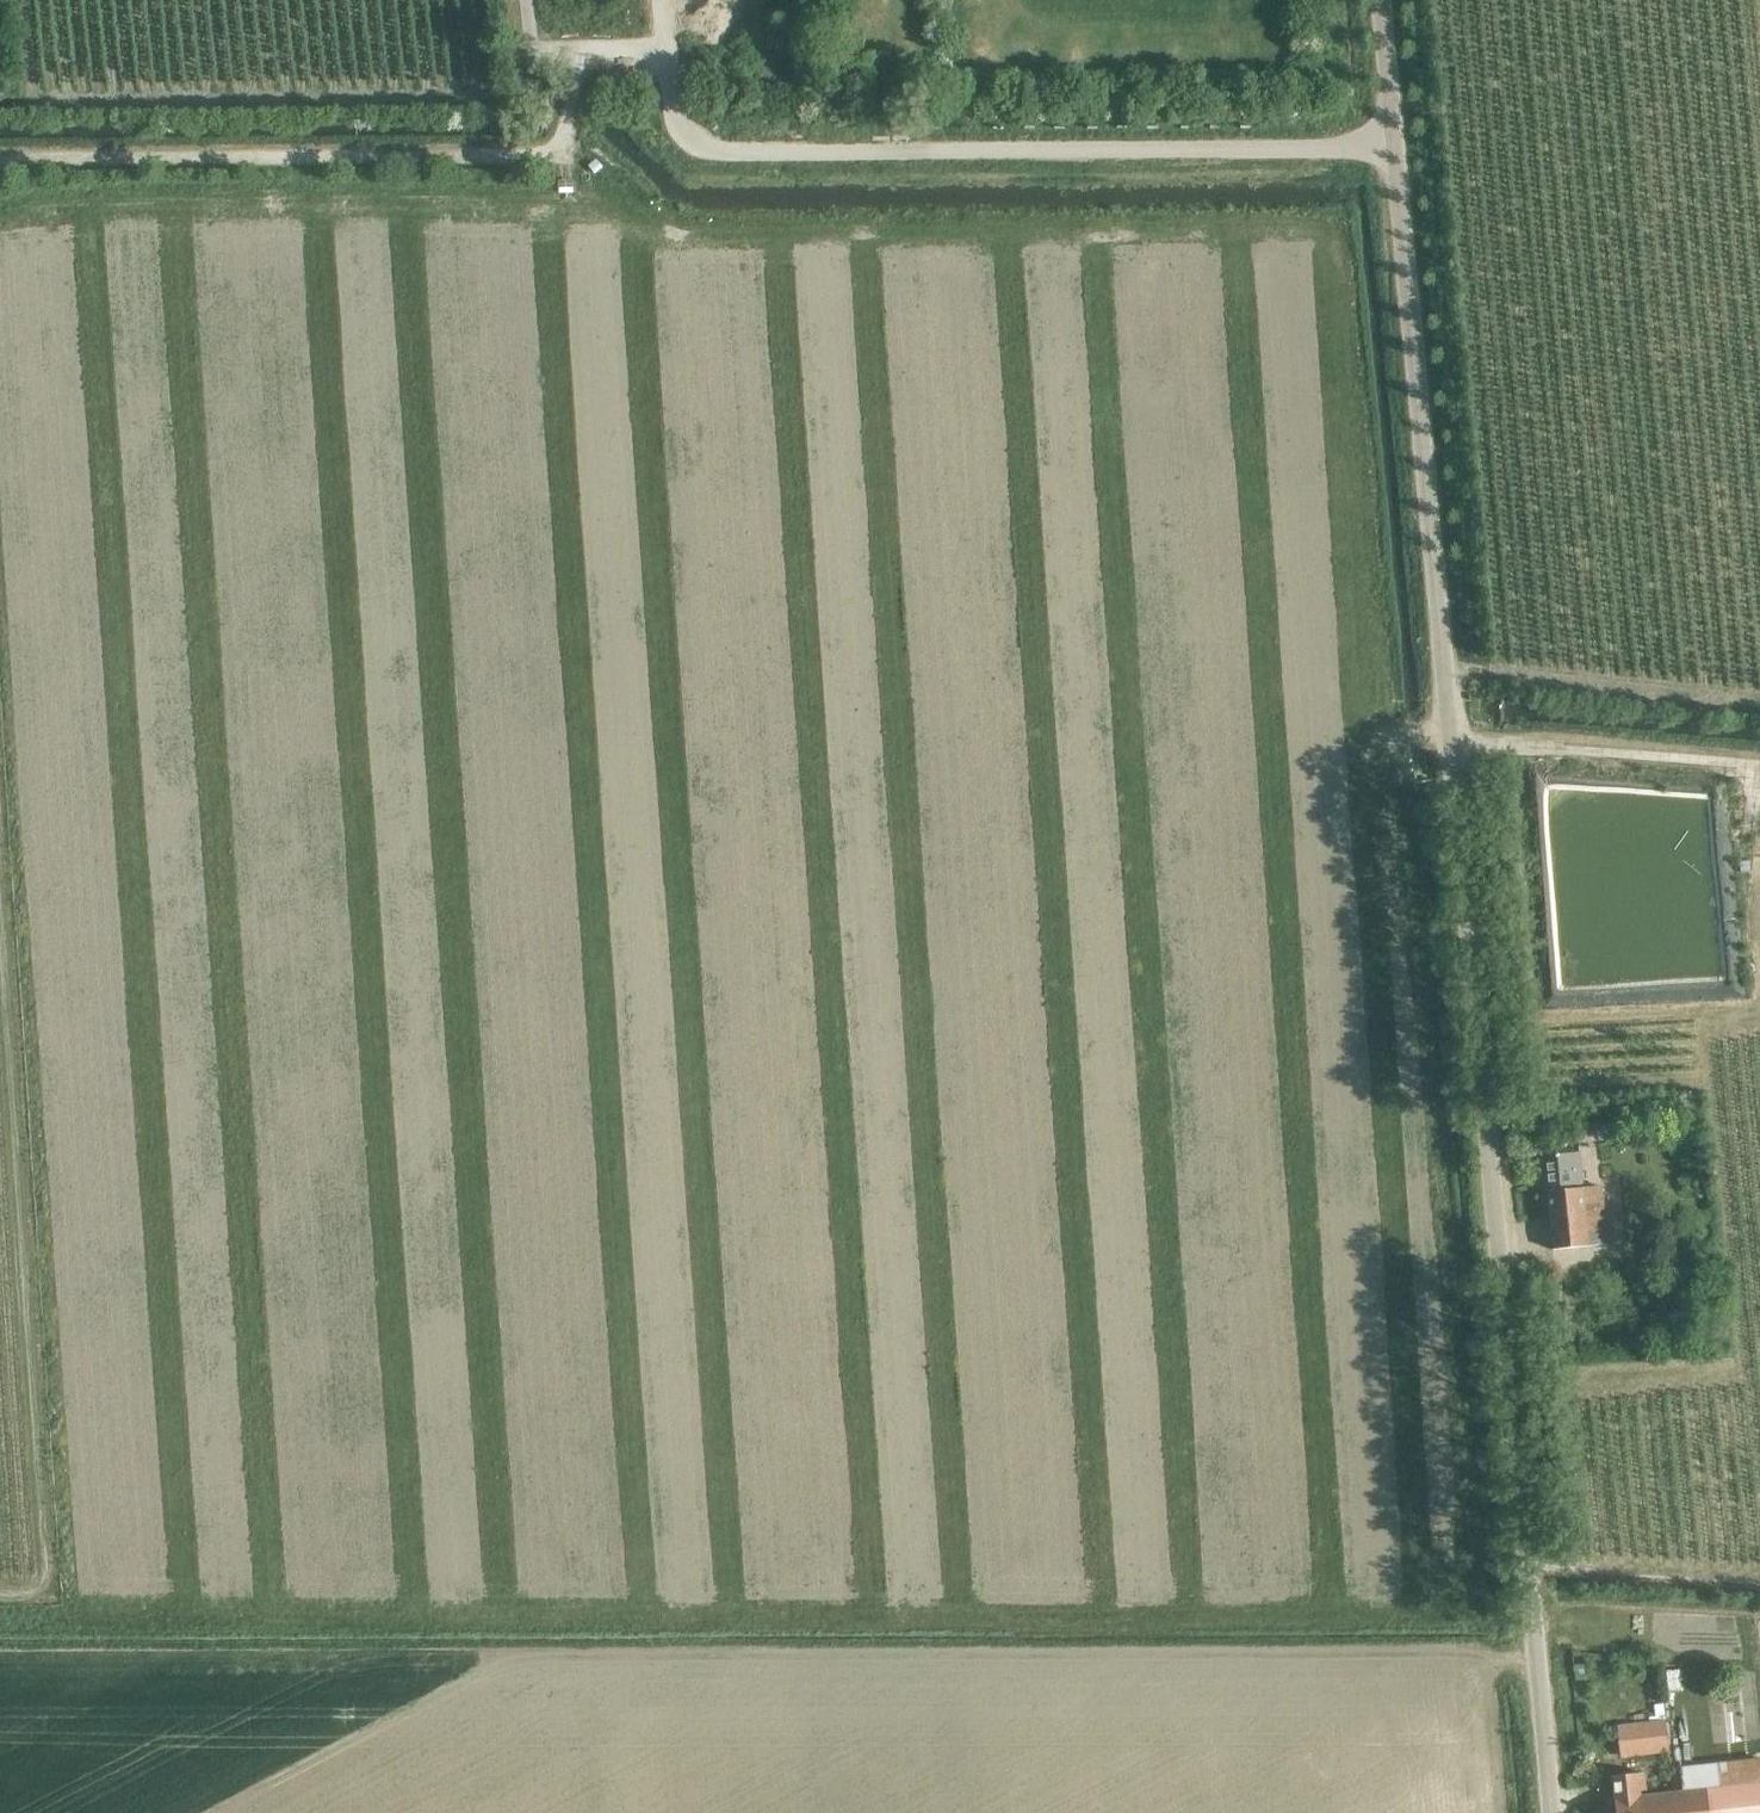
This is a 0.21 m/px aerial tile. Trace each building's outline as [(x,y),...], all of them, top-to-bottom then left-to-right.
[(1577,1152),(1543,1155),(1552,1249),(1606,1244),(1601,1187),(1581,1189),(1577,1152)] [(1621,1726),(1617,1726),(1620,1755),(1632,1753),(1667,1750),(1664,1721),(1621,1726)] [(1680,1768),(1682,1792),(1639,1796),(1638,1791),(1644,1790),(1643,1774),(1611,1777),(1614,1812),(1759,1812),(1759,1761),(1680,1768)]
